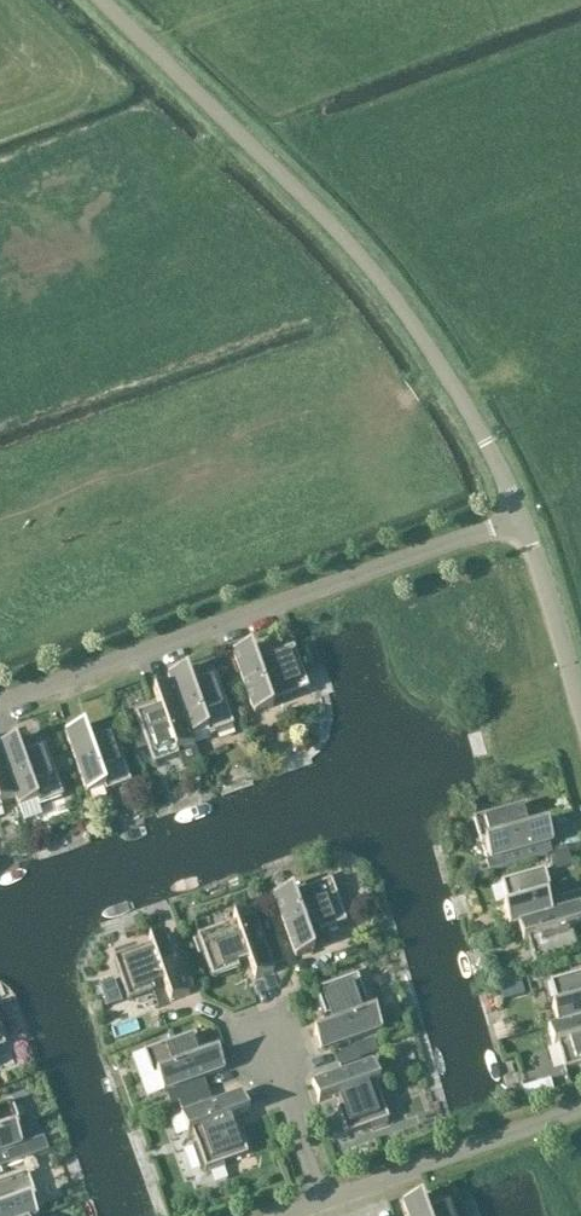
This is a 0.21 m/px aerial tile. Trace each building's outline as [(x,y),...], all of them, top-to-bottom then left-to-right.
[(251,647),(233,654),(255,715),(273,709),(272,704),(282,700),(309,691),(294,648),(267,658),(269,662),(258,666),(251,647)] [(187,670),(168,677),(171,685),(172,685),(191,738),(192,737),(208,732),(209,736),(218,733),(219,738),(234,732),(232,728),(235,727),(233,724),(237,723),(232,708),(228,709),(216,676),(197,682),(199,687),(194,689),(187,670)] [(141,730),(128,735),(135,754),(148,749),(155,766),(173,760),(173,759),(179,757),(184,770),(202,764),(195,746),(192,737),(191,738),(172,685),(171,685),(154,692),(161,711),(156,713),(155,708),(136,715),(141,730)] [(84,727),(65,734),(87,795),(105,789),(106,793),(113,791),(132,784),(113,733),(94,740),(96,744),(91,746),(84,727)] [(16,741),(0,747),(0,751),(17,800),(19,809),(37,803),(39,807),(64,798),(56,777),(69,773),(64,760),(52,765),(45,747),(27,754),(28,758),(23,760),(16,741)] [(2,810),(0,806),(17,800),(0,751),(0,811),(2,810)] [(526,805),(474,820),(481,845),(486,844),(490,861),(486,862),(489,873),(552,855),(549,845),(554,844),(548,825),(529,830),(527,825),(532,824),(526,805)] [(554,873),(573,867),(569,852),(550,858),(554,873)] [(510,928),(519,925),(519,924),(553,915),(553,914),(546,891),(551,890),(545,870),(502,883),(507,902),(508,902),(509,907),(504,908),(510,928)] [(273,897),(296,959),(315,952),(307,933),(318,929),(320,934),(346,924),(337,899),(341,897),(336,883),(332,884),(331,881),(328,882),(327,878),(305,886),(306,890),(294,895),(292,890),(273,897)] [(553,914),(553,915),(519,924),(519,925),(524,943),(529,941),(530,947),(535,966),(579,953),(573,934),(568,936),(567,931),(580,926),(580,906),(553,914)] [(274,974),(272,969),(284,964),(275,937),(262,941),(252,912),(234,919),(235,924),(198,937),(199,940),(195,941),(200,956),(204,954),(213,980),(239,970),(238,965),(248,962),(255,981),(274,974)] [(116,959),(113,960),(128,1002),(155,993),(153,988),(164,984),(171,1003),(190,997),(168,935),(149,942),(151,946),(138,951),(136,947),(114,954),(116,959)] [(340,983),(315,992),(325,1019),(330,1017),(334,1028),(314,1034),(321,1053),(383,1031),(376,1012),(371,1014),(358,977),(355,978),(353,974),(339,979),(340,983)] [(545,986),(550,1001),(555,1000),(556,1002),(557,1007),(553,1009),(558,1026),(558,1027),(580,1020),(580,974),(550,983),(551,985),(545,986)] [(558,1027),(558,1026),(548,1029),(554,1048),(559,1047),(560,1052),(565,1071),(580,1067),(580,1020),(558,1027)] [(204,1080),(225,1072),(218,1053),(199,1060),(197,1055),(202,1054),(195,1035),(162,1047),(160,1043),(145,1049),(147,1052),(144,1054),(151,1072),(153,1078),(157,1077),(164,1094),(166,1093),(172,1091),(176,1104),(179,1103),(183,1102),(205,1094),(201,1081),(204,1080)] [(355,1050),(337,1057),(341,1068),(359,1061),(359,1059),(377,1052),(373,1041),(354,1048),(355,1050)] [(374,1063),(312,1085),(319,1104),(338,1097),(342,1108),(337,1110),(347,1136),(372,1127),(373,1131),(388,1126),(387,1122),(389,1121),(388,1119),(393,1117),(385,1095),(381,1097),(376,1084),(381,1082),(374,1063)] [(538,1089),(561,1083),(558,1072),(535,1078),(538,1089)] [(234,1131),(230,1121),(250,1114),(243,1095),(210,1107),(205,1094),(183,1102),(188,1115),(181,1117),(188,1136),(193,1134),(198,1147),(193,1149),(201,1170),(205,1169),(206,1171),(209,1170),(210,1174),(225,1169),(223,1165),(248,1156),(239,1129),(234,1131)] [(26,1160),(22,1150),(24,1150),(23,1146),(16,1129),(21,1127),(18,1121),(19,1121),(12,1102),(0,1106),(0,1169),(26,1160)] [(32,1201),(36,1199),(34,1193),(27,1174),(0,1184),(0,1215),(38,1215),(32,1201)] [(403,1203),(407,1215),(455,1215),(450,1203),(432,1209),(433,1214),(429,1215),(422,1197),(403,1203)]
